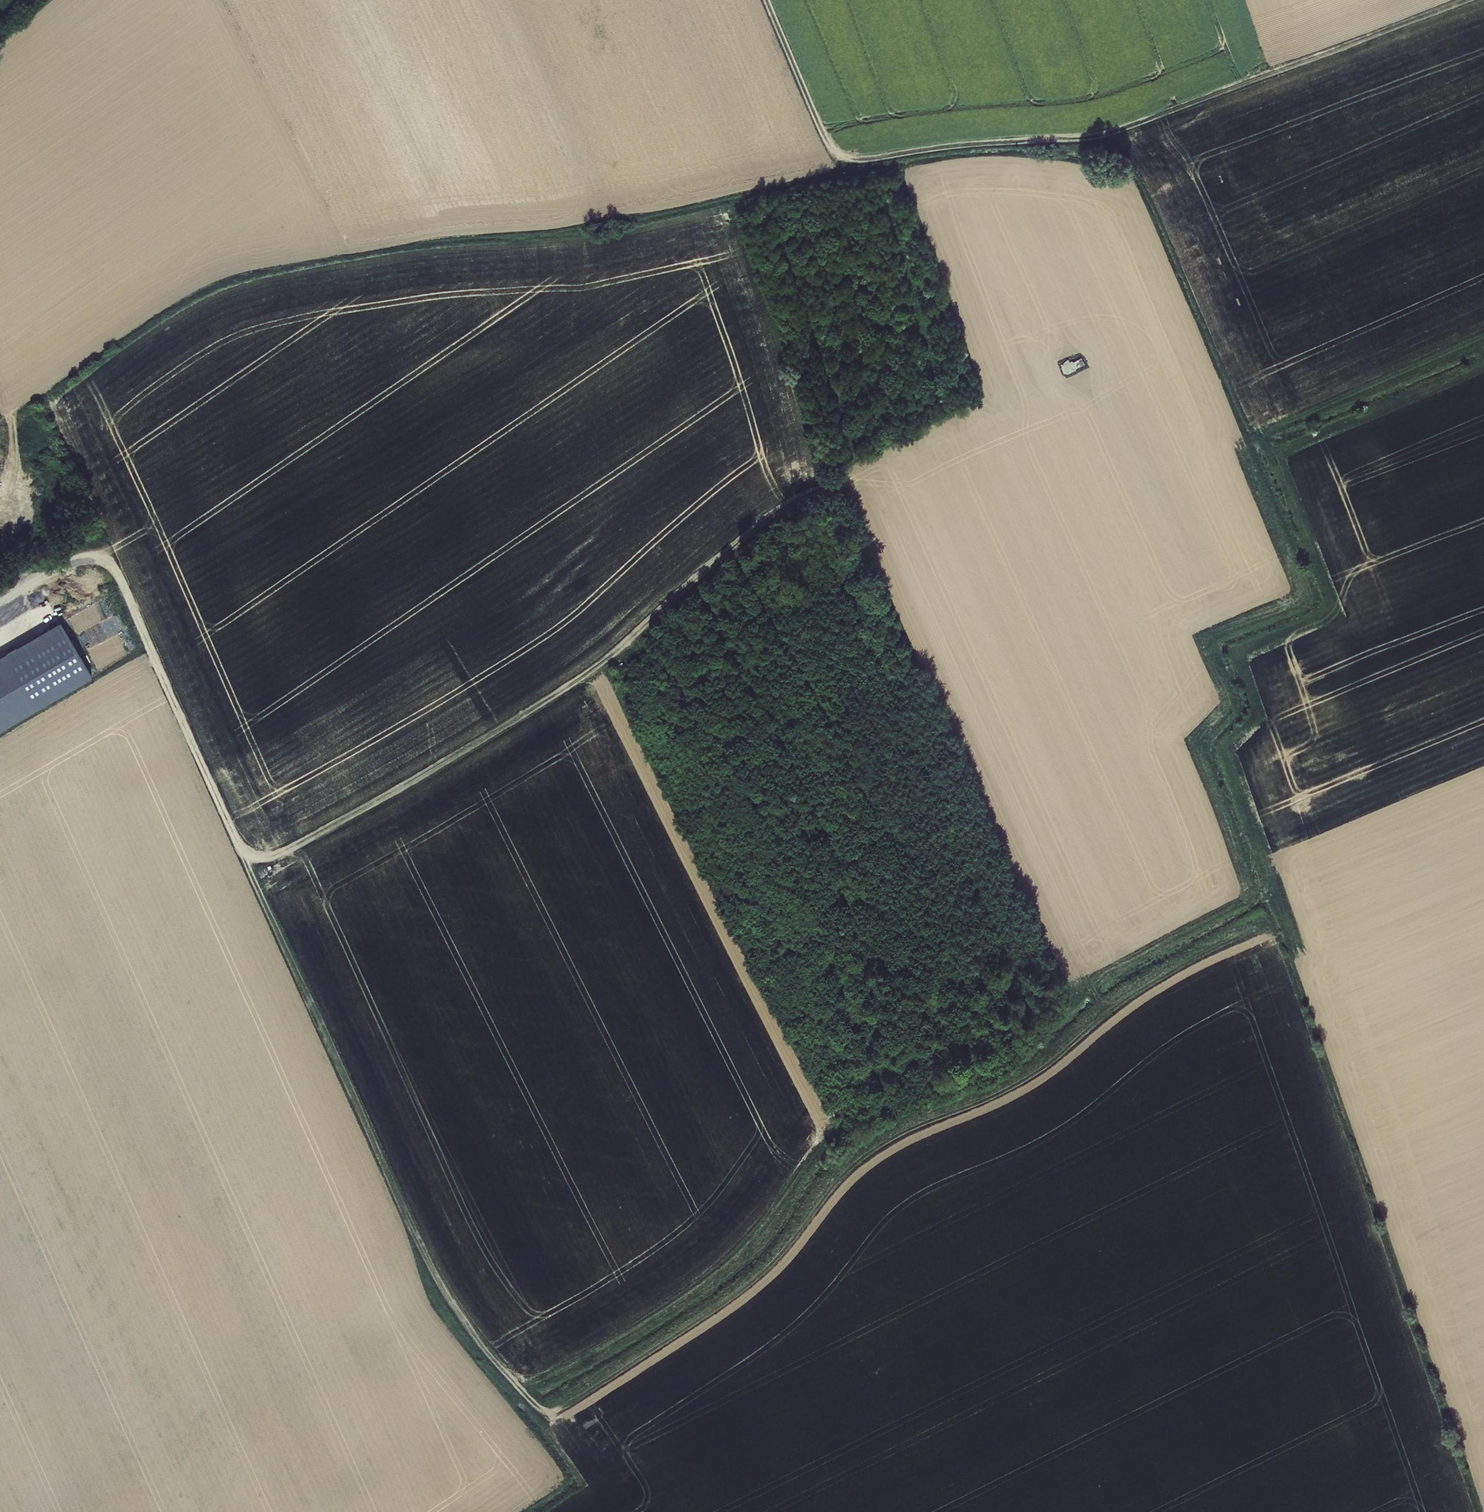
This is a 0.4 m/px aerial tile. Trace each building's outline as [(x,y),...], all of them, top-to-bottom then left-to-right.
[(0,651),(0,723),(88,674),(59,625),(56,619),(0,651)]
